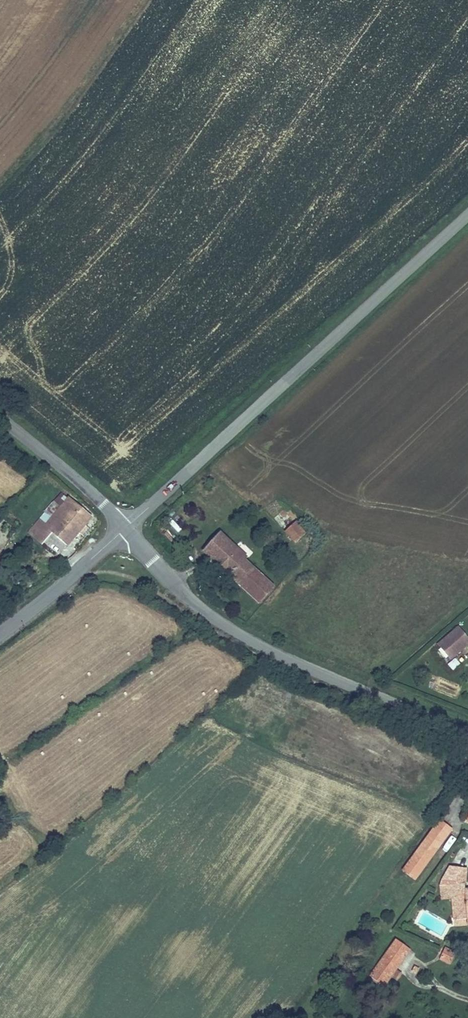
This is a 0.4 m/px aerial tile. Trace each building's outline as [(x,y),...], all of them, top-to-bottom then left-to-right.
[(27,533),(43,546),(53,534),(68,548),(93,519),(69,497),(67,498),(61,494),(27,533)] [(295,521),(285,531),(294,542),(305,532),(295,521)] [(246,558),(247,556),(221,531),(202,550),(242,588),(259,570),(246,558)] [(77,550),(85,540),(81,536),(73,547),(77,550)] [(9,565),(0,557),(0,571),(2,573),(9,565)] [(259,570),(242,588),(260,604),(276,586),(259,570)] [(439,645),(451,659),(467,645),(467,639),(459,628),(439,645)] [(446,663),(450,671),(459,667),(456,659),(446,663)] [(402,871),(414,882),(452,831),(439,821),(402,871)] [(438,887),(463,884),(466,870),(448,868),(438,887)] [(467,926),(467,890),(464,890),(463,884),(438,887),(439,900),(450,900),(452,920),(466,919),(467,926)] [(385,986),(410,951),(396,941),(371,976),(385,986)]
